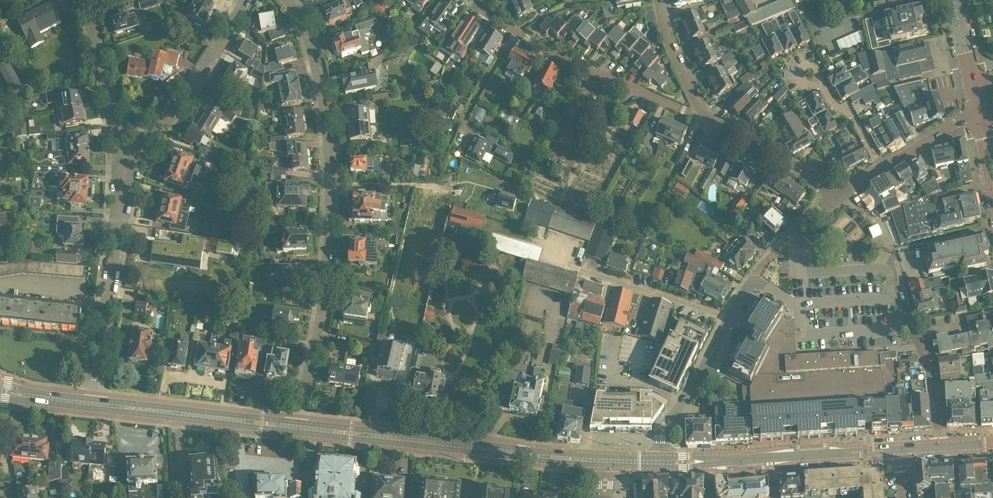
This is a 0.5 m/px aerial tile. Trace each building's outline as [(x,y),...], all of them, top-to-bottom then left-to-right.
[(161,0),(141,0),(138,1),(141,10),(148,7),(147,4),(155,1),(156,5),(162,3),(161,0)] [(213,0),(192,0),(188,8),(190,9),(186,16),(196,22),(195,24),(200,27),(202,25),(204,26),(205,25),(206,26),(213,14),(211,13),(215,6),(211,4),(213,0)] [(411,5),(420,12),(429,0),(415,0),(411,5)] [(519,0),(504,0),(507,5),(511,3),(517,18),(525,15),(519,0)] [(525,15),(533,11),(528,0),(519,0),(525,15)] [(735,0),(723,0),(719,1),(725,15),(740,8),(735,0)] [(740,8),(745,17),(754,12),(747,0),(735,0),(740,8)] [(795,9),(804,26),(819,23),(816,10),(805,13),(802,0),(793,0),(790,1),(795,9)] [(884,0),(879,0),(872,2),(874,9),(886,6),(884,0)] [(436,10),(428,21),(421,16),(414,27),(427,36),(434,26),(449,5),(442,1),(438,6),(436,4),(434,8),(436,10)] [(790,1),(761,9),(754,12),(745,17),(747,21),(750,27),(750,26),(750,27),(751,26),(752,27),(791,12),(791,11),(795,9),(790,1)] [(347,3),(324,12),(326,17),(322,19),(325,27),(329,25),(352,16),(347,3)] [(377,12),(381,6),(377,3),(373,9),(377,12)] [(612,17),(610,3),(601,4),(603,18),(612,17)] [(457,11),(449,5),(434,26),(442,31),(435,41),(441,44),(448,34),(445,32),(455,19),(452,17),(457,11)] [(386,9),(381,6),(377,12),(382,15),(386,9)] [(114,10),(117,19),(111,21),(115,34),(127,31),(128,33),(135,30),(134,29),(138,27),(134,14),(128,16),(125,7),(114,10)] [(747,21),(745,17),(740,8),(725,15),(727,22),(735,19),(738,25),(747,21)] [(919,8),(885,16),(887,24),(889,24),(891,32),(889,33),(891,41),(922,34),(922,33),(924,32),(922,24),(920,24),(920,23),(918,24),(917,20),(922,19),(919,8)] [(25,16),(27,18),(19,22),(32,48),(43,42),(39,33),(54,26),(51,19),(57,16),(54,9),(48,12),(47,11),(39,15),(37,10),(25,16)] [(798,48),(810,41),(794,11),(788,15),(794,27),(788,30),(797,47),(798,48)] [(277,33),(276,30),(273,15),(274,15),(271,15),(271,12),(270,12),(271,13),(266,13),(267,16),(259,17),(260,22),(255,23),(252,29),(258,33),(268,32),(272,42),(285,37),(283,30),(277,33)] [(700,25),(705,23),(707,22),(703,12),(682,20),(686,30),(700,24),(700,25)] [(557,38),(566,27),(561,22),(564,19),(559,15),(558,16),(556,14),(549,17),(548,19),(539,29),(546,35),(549,31),(557,38)] [(566,27),(557,38),(556,39),(561,43),(568,33),(573,38),(586,24),(576,15),(573,19),(573,18),(566,27)] [(0,22),(0,29),(11,24),(8,17),(0,22)] [(397,26),(401,20),(397,17),(393,23),(397,26)] [(453,53),(473,22),(466,17),(445,48),(453,53)] [(406,24),(401,20),(397,26),(401,30),(406,24)] [(797,47),(788,30),(788,29),(782,32),(775,20),(768,24),(783,52),(784,54),(797,47)] [(588,21),(586,24),(573,38),(567,45),(572,49),(576,44),(580,40),(585,44),(594,33),(590,29),(593,26),(588,21)] [(738,25),(733,27),(735,33),(750,27),(747,21),(738,25)] [(453,53),(449,58),(457,63),(460,58),(464,61),(470,52),(470,51),(469,53),(465,50),(480,27),(473,22),(453,53)] [(783,52),(768,24),(767,22),(761,26),(767,38),(761,41),(771,59),(783,52)] [(700,24),(686,30),(690,40),(709,33),(705,23),(700,25),(700,24)] [(615,29),(606,39),(598,49),(603,53),(611,44),(616,48),(625,37),(620,33),(623,30),(618,26),(615,29)] [(596,31),(594,33),(585,44),(579,51),(584,55),(592,46),(598,50),(598,49),(606,39),(601,35),(604,32),(600,27),(597,31),(596,31)] [(370,35),(368,31),(368,29),(335,40),(332,47),(334,55),(343,58),(343,57),(361,51),(362,55),(369,53),(365,40),(368,39),(367,36),(370,35)] [(839,50),(864,39),(860,30),(835,40),(839,50)] [(477,66),(495,36),(488,31),(484,38),(482,36),(478,42),(480,43),(469,61),(477,66)] [(625,37),(616,48),(610,55),(615,59),(623,50),(628,54),(640,40),(635,36),(635,35),(630,31),(625,37)] [(13,96),(23,91),(23,90),(24,90),(22,78),(0,36),(0,73),(13,96)] [(502,40),(495,36),(477,66),(479,67),(482,62),(489,67),(493,60),(491,58),(495,52),(497,53),(500,48),(498,47),(502,40)] [(643,36),(640,40),(628,54),(620,64),(625,68),(631,60),(635,55),(640,60),(650,49),(653,45),(643,36)] [(698,59),(716,50),(712,40),(693,49),(698,59)] [(261,63),(253,59),(258,49),(245,41),(238,53),(249,60),(246,65),(253,69),(257,71),(261,63)] [(922,76),(921,73),(933,70),(927,43),(923,44),(924,51),(915,53),(916,54),(893,59),(894,59),(882,62),(880,53),(868,56),(868,52),(856,54),(860,64),(872,85),(875,84),(875,85),(887,81),(898,79),(899,81),(922,76)] [(893,59),(916,54),(915,53),(924,51),(923,44),(880,53),(882,62),(894,59),(893,59)] [(765,55),(759,45),(751,50),(757,60),(765,55)] [(266,67),(265,74),(271,73),(276,72),(283,70),(281,64),(293,61),(293,60),(296,60),(292,47),(289,48),(289,47),(275,52),(278,62),(269,65),(269,66),(266,67)] [(511,64),(507,71),(505,74),(512,78),(526,54),(515,48),(507,62),(511,64)] [(702,69),(720,60),(722,63),(722,64),(736,57),(733,52),(733,53),(725,57),(721,48),(716,50),(698,59),(702,69)] [(657,60),(652,56),(655,53),(650,49),(640,60),(634,67),(630,72),(635,76),(642,67),(647,71),(657,60)] [(20,53),(15,56),(12,57),(19,69),(27,65),(20,53)] [(130,59),(127,76),(142,78),(142,76),(148,76),(148,78),(161,81),(161,80),(160,80),(162,72),(164,73),(165,74),(169,75),(171,74),(173,70),(171,68),(167,67),(167,65),(176,67),(178,60),(166,57),(167,56),(155,53),(153,62),(130,59)] [(526,54),(512,78),(506,88),(512,91),(517,82),(520,79),(524,72),(528,74),(536,60),(526,54)] [(359,65),(362,76),(342,80),(343,82),(341,82),(342,89),(344,89),(344,90),(345,95),(376,88),(374,74),(381,65),(383,56),(359,65)] [(662,60),(665,66),(670,63),(667,57),(662,60)] [(667,81),(660,75),(663,72),(657,66),(659,63),(657,61),(657,60),(647,71),(642,77),(649,83),(652,80),(661,88),(667,81)] [(765,61),(760,65),(763,70),(769,65),(765,61)] [(436,76),(442,67),(436,63),(430,72),(436,76)] [(835,88),(863,73),(860,66),(847,73),(844,67),(841,63),(835,66),(838,70),(826,76),(833,89),(835,88)] [(230,71),(222,84),(228,88),(231,84),(237,88),(237,87),(243,91),(247,84),(242,81),(247,72),(235,64),(234,65),(232,64),(229,68),(230,71)] [(534,102),(552,69),(544,65),(534,84),(535,84),(533,89),(534,90),(529,99),(534,102)] [(712,86),(726,79),(730,77),(728,72),(730,70),(727,65),(707,77),(712,86)] [(257,71),(253,69),(250,75),(264,82),(265,75),(257,71)] [(560,73),(552,69),(534,102),(539,104),(542,100),(543,100),(545,96),(546,96),(548,91),(550,92),(560,73)] [(272,85),(278,84),(279,91),(275,92),(275,93),(299,88),(297,79),(296,79),(295,74),(277,77),(276,72),(271,73),(265,74),(265,75),(264,82),(263,87),(272,85)] [(743,84),(744,84),(747,82),(754,76),(750,72),(740,80),(743,84)] [(841,101),(849,97),(859,92),(856,86),(868,79),(865,72),(863,73),(835,88),(841,101)] [(726,79),(712,86),(718,96),(735,86),(733,81),(728,83),(726,79)] [(937,97),(930,99),(930,97),(931,96),(928,80),(893,88),(904,109),(907,108),(914,127),(930,121),(944,117),(937,97)] [(888,88),(887,81),(875,85),(877,90),(888,88)] [(747,82),(744,84),(725,99),(729,102),(731,101),(733,103),(729,107),(739,116),(741,113),(751,103),(744,97),(753,88),(747,82)] [(495,87),(490,83),(486,90),(491,93),(495,87)] [(872,85),(859,92),(849,97),(853,104),(862,99),(876,91),(872,85)] [(784,86),(773,99),(778,103),(787,91),(784,86)] [(300,96),(299,88),(275,93),(276,100),(277,100),(278,106),(282,105),(282,106),(300,102),(299,96),(300,96)] [(80,94),(61,97),(60,89),(42,93),(43,101),(55,99),(57,111),(62,110),(62,111),(82,108),(82,106),(83,105),(82,101),(81,100),(80,94)] [(882,104),(876,91),(862,99),(866,105),(873,101),(875,105),(876,104),(877,106),(882,104)] [(455,106),(460,98),(451,93),(447,102),(455,106)] [(817,94),(796,105),(800,111),(807,107),(813,118),(826,111),(817,94)] [(751,103),(741,113),(750,122),(767,105),(758,96),(751,103)] [(229,109),(241,113),(244,107),(231,102),(229,109)] [(453,119),(458,110),(444,102),(437,114),(443,118),(445,114),(453,119)] [(200,124),(212,132),(222,116),(225,118),(225,119),(232,123),(235,116),(215,104),(213,107),(209,104),(204,112),(206,113),(200,124)] [(347,127),(370,125),(368,104),(351,106),(351,112),(348,112),(348,119),(346,120),(347,127)] [(891,110),(893,115),(891,116),(893,118),(892,118),(905,142),(913,138),(901,115),(903,114),(899,106),(891,110)] [(531,110),(528,116),(542,123),(547,113),(537,107),(534,112),(531,110)] [(82,108),(62,111),(64,118),(58,119),(59,126),(65,125),(85,122),(83,114),(84,113),(83,109),(82,108)] [(286,126),(305,124),(304,116),(302,116),(302,112),(283,114),(283,109),(271,110),(272,116),(280,116),(281,126),(286,126)] [(637,128),(644,114),(635,109),(628,124),(637,128)] [(818,124),(824,135),(837,128),(827,111),(826,111),(813,118),(807,122),(811,128),(818,124)] [(779,136),(799,124),(793,113),(773,125),(779,136)] [(895,145),(902,141),(891,121),(881,126),(877,119),(875,114),(871,117),(873,122),(869,124),(874,133),(870,135),(879,151),(885,148),(886,150),(887,149),(888,150),(888,149),(890,150),(894,148),(895,146),(895,145)] [(668,141),(675,125),(662,120),(655,135),(668,141)] [(439,130),(445,131),(447,125),(441,123),(439,130)] [(212,132),(200,124),(197,129),(193,126),(184,140),(192,145),(193,142),(199,146),(206,136),(208,137),(212,132)] [(305,131),(305,124),(286,126),(287,138),(304,136),(303,131),(305,131)] [(806,135),(799,124),(779,136),(786,147),(785,147),(789,154),(794,156),(814,143),(808,134),(806,135)] [(371,146),(370,125),(347,127),(347,134),(349,134),(350,141),(354,141),(354,148),(371,146)] [(687,131),(675,125),(668,141),(680,146),(687,131)] [(26,136),(25,126),(16,127),(18,137),(26,136)] [(41,135),(40,130),(40,127),(28,128),(29,136),(41,135)] [(88,143),(88,137),(70,138),(70,131),(54,132),(55,140),(58,139),(59,151),(88,149),(90,148),(89,144),(88,143)] [(496,146),(499,141),(488,136),(485,141),(476,137),(466,156),(480,163),(488,147),(493,150),(491,155),(509,164),(513,155),(496,146)] [(706,138),(697,154),(698,155),(695,159),(706,165),(706,164),(712,168),(723,148),(706,138)] [(952,154),(965,151),(963,142),(961,140),(952,142),(953,145),(931,150),(935,168),(954,164),(952,154)] [(283,153),(286,153),(287,160),(307,158),(307,150),(305,150),(305,146),(292,147),(292,142),(285,143),(271,144),(269,144),(270,151),(283,153)] [(634,153),(639,155),(644,147),(638,144),(634,153)] [(867,160),(859,144),(853,148),(851,144),(847,147),(857,165),(867,160)] [(663,153),(665,147),(660,145),(653,161),(658,163),(663,153)] [(198,153),(201,154),(216,159),(218,152),(200,147),(198,153)] [(857,165),(847,147),(843,149),(844,152),(838,155),(837,153),(829,157),(833,165),(835,164),(836,166),(842,163),(846,171),(857,165)] [(88,149),(59,151),(54,152),(55,157),(65,156),(65,165),(70,165),(70,166),(90,164),(88,149)] [(682,165),(685,158),(687,154),(681,151),(675,162),(682,165)] [(972,181),(965,151),(952,154),(954,164),(958,185),(972,181)] [(171,166),(170,168),(193,176),(196,168),(204,171),(206,164),(214,166),(216,159),(201,154),(198,161),(175,153),(173,160),(171,161),(170,164),(171,166)] [(736,163),(738,164),(755,174),(756,175),(761,165),(742,154),(736,163)] [(935,180),(934,180),(931,183),(924,172),(927,171),(918,157),(905,166),(920,189),(927,197),(939,193),(935,180)] [(307,158),(287,160),(288,171),(292,171),(307,170),(306,166),(308,166),(307,158)] [(350,160),(351,173),(373,172),(372,159),(350,160)] [(686,178),(694,164),(686,160),(678,174),(686,178)] [(252,162),(250,169),(272,174),(275,174),(286,175),(286,169),(273,167),(252,162)] [(421,165),(410,162),(407,175),(418,178),(421,165)] [(718,173),(724,176),(729,167),(722,164),(718,173)] [(755,174),(738,164),(727,185),(734,189),(737,183),(745,187),(750,179),(752,180),(755,174)] [(65,174),(65,165),(44,167),(44,173),(44,174),(50,174),(53,174),(65,174)] [(893,172),(903,189),(903,188),(906,193),(909,193),(917,189),(904,168),(901,167),(893,172)] [(167,173),(167,175),(164,183),(186,190),(190,192),(193,185),(191,184),(193,176),(170,168),(169,169),(168,170),(167,173)] [(528,171),(524,177),(529,180),(532,174),(528,171)] [(708,172),(704,179),(709,182),(710,183),(714,176),(708,172)] [(903,189),(893,172),(870,187),(881,203),(885,214),(890,212),(899,208),(898,206),(896,199),(903,195),(900,190),(903,189)] [(939,193),(947,190),(949,189),(944,175),(941,176),(939,172),(932,175),(934,180),(935,180),(939,193)] [(286,175),(275,174),(275,184),(266,184),(265,197),(277,197),(277,208),(306,208),(306,197),(310,197),(310,185),(287,184),(287,175),(286,175)] [(782,177),(780,181),(771,175),(762,186),(767,190),(770,189),(778,195),(779,195),(780,193),(785,197),(794,186),(782,177)] [(63,193),(92,195),(93,182),(88,182),(88,181),(62,179),(50,179),(49,188),(63,189),(63,193)] [(684,199),(689,191),(678,185),(673,192),(684,199)] [(805,194),(794,186),(785,197),(797,205),(805,194)] [(939,193),(931,196),(933,201),(948,198),(947,190),(939,193)] [(92,195),(63,193),(58,192),(58,202),(64,202),(71,203),(70,207),(86,207),(86,199),(91,200),(92,195)] [(516,200),(519,201),(521,202),(522,198),(517,197),(499,192),(495,207),(513,212),(516,200)] [(744,207),(743,207),(750,199),(743,193),(732,207),(739,213),(744,207)] [(764,211),(765,210),(769,205),(757,195),(752,201),(764,211)] [(957,212),(978,207),(975,195),(966,197),(965,195),(954,199),(942,202),(944,211),(948,211),(948,213),(956,211),(957,212)] [(189,207),(190,201),(164,196),(163,202),(161,202),(160,206),(161,208),(161,209),(186,215),(186,214),(187,207),(189,207)] [(908,230),(909,235),(910,238),(942,231),(963,226),(963,223),(980,219),(978,207),(957,212),(956,211),(948,213),(948,211),(944,211),(935,213),(933,201),(931,196),(918,201),(910,204),(903,207),(904,213),(905,219),(906,224),(908,230)] [(41,209),(41,203),(42,198),(32,197),(30,208),(41,209)] [(354,209),(385,210),(385,207),(387,207),(388,198),(381,198),(354,197),(354,198),(350,198),(349,206),(354,206),(354,209)] [(905,204),(898,206),(899,208),(903,207),(910,204),(908,198),(903,201),(905,204)] [(531,200),(529,205),(524,220),(548,229),(555,208),(531,199),(531,200)] [(455,201),(453,207),(462,209),(464,204),(455,201)] [(899,208),(890,212),(892,217),(904,213),(903,207),(899,208)] [(449,224),(482,233),(486,217),(454,208),(449,224)] [(589,243),(596,222),(555,208),(548,229),(589,243)] [(161,209),(160,215),(158,215),(157,219),(158,221),(158,222),(171,225),(170,230),(182,232),(184,221),(185,221),(186,215),(161,209)] [(385,210),(354,209),(354,213),(349,213),(349,221),(354,221),(354,222),(381,223),(381,222),(387,222),(387,214),(385,214),(385,210)] [(234,210),(231,223),(253,227),(254,219),(246,217),(247,213),(234,210)] [(786,223),(771,210),(760,223),(774,236),(786,223)] [(12,218),(11,212),(0,213),(0,220),(12,218)] [(904,213),(892,217),(894,223),(905,219),(904,213)] [(81,237),(82,227),(79,226),(79,218),(58,217),(57,235),(65,236),(64,247),(83,248),(84,237),(81,237)] [(0,220),(0,227),(13,225),(12,218),(0,220)] [(906,224),(905,219),(894,223),(896,228),(906,224)] [(739,236),(743,231),(732,221),(727,226),(739,236)] [(596,222),(589,243),(584,256),(604,263),(615,229),(596,222)] [(906,224),(896,228),(897,233),(908,230),(906,224)] [(238,228),(229,226),(227,238),(239,240),(240,234),(237,233),(238,228)] [(909,235),(908,230),(897,233),(899,239),(909,235)] [(942,231),(910,238),(911,243),(943,235),(942,231)] [(284,240),(276,240),(276,245),(278,245),(278,253),(294,253),(297,253),(297,256),(307,256),(307,242),(309,240),(309,234),(307,232),(283,233),(284,240)] [(366,234),(366,240),(356,240),(355,244),(351,244),(349,270),(359,271),(360,265),(377,266),(378,256),(375,256),(376,245),(376,241),(377,241),(378,234),(366,234)] [(910,238),(909,235),(899,239),(901,244),(901,245),(911,243),(910,238)] [(988,254),(987,251),(984,235),(928,247),(930,255),(925,257),(928,274),(959,267),(960,271),(985,266),(983,255),(988,254)] [(162,245),(154,243),(152,258),(195,264),(195,260),(197,260),(197,257),(196,256),(197,251),(204,252),(206,240),(205,239),(184,236),(182,248),(176,247),(162,245)] [(732,248),(748,262),(754,255),(751,253),(755,249),(744,239),(743,239),(740,237),(735,242),(736,243),(732,248)] [(649,241),(643,239),(640,246),(647,249),(649,241)] [(233,242),(218,240),(216,253),(231,255),(233,242)] [(647,250),(640,248),(638,254),(645,257),(647,250)] [(748,262),(732,248),(727,253),(727,252),(722,258),(725,261),(736,271),(740,267),(742,269),(748,262)] [(695,255),(720,270),(722,266),(697,251),(695,255)] [(77,253),(57,252),(56,262),(76,263),(77,253)] [(15,262),(19,261),(21,253),(3,256),(5,264),(9,263),(15,262)] [(610,253),(607,264),(606,267),(625,273),(628,264),(625,264),(627,258),(620,256),(621,254),(617,253),(617,255),(610,253)] [(694,279),(700,259),(686,255),(684,263),(689,264),(686,274),(678,271),(673,287),(688,292),(689,286),(692,287),(692,286),(694,279)] [(701,258),(700,259),(694,279),(718,292),(717,294),(725,299),(732,287),(730,286),(731,284),(726,282),(725,284),(710,276),(715,267),(701,258)] [(529,259),(528,261),(522,280),(571,296),(578,274),(532,260),(529,259)] [(19,261),(15,262),(17,275),(23,274),(22,261),(19,261)] [(15,262),(9,263),(11,276),(17,275),(15,262)] [(9,263),(5,264),(3,264),(5,277),(11,276),(9,263)] [(303,268),(279,269),(279,264),(270,264),(271,276),(276,276),(276,281),(279,281),(279,284),(282,284),(282,294),(293,293),(293,298),(303,297),(302,278),(303,278),(305,276),(305,271),(303,268)] [(654,265),(651,277),(660,280),(664,269),(654,265)] [(992,285),(992,275),(992,274),(977,278),(977,279),(979,288),(992,285)] [(948,277),(950,285),(960,283),(959,275),(948,277)] [(940,278),(932,280),(934,290),(942,288),(940,278)] [(694,279),(692,286),(697,288),(697,287),(701,289),(699,293),(722,305),(725,299),(717,294),(718,292),(694,279)] [(933,289),(932,280),(932,279),(927,280),(927,282),(923,283),(923,282),(908,285),(912,300),(935,294),(935,292),(931,293),(930,292),(930,293),(929,290),(933,289)] [(979,288),(977,279),(971,280),(970,279),(963,281),(964,289),(959,290),(962,303),(967,302),(968,305),(976,303),(976,300),(975,300),(975,299),(981,297),(979,288)] [(604,288),(585,282),(575,320),(581,322),(598,327),(605,303),(600,302),(601,297),(604,288)] [(252,302),(254,286),(247,285),(244,301),(252,302)] [(979,288),(981,297),(981,298),(992,296),(992,285),(979,288)] [(613,288),(612,290),(604,323),(625,329),(631,304),(636,305),(639,296),(633,295),(633,293),(613,288)] [(368,308),(370,299),(361,298),(362,295),(351,293),(350,298),(346,297),(344,317),(344,318),(343,323),(352,324),(353,319),(366,321),(368,311),(369,312),(370,308),(368,308)] [(386,303),(388,297),(379,294),(378,301),(386,303)] [(939,310),(935,294),(912,300),(916,315),(939,310)] [(951,297),(955,313),(955,315),(966,312),(965,306),(961,306),(959,295),(951,297)] [(758,349),(779,317),(783,311),(761,297),(742,326),(751,332),(746,343),(742,341),(727,372),(752,384),(768,353),(758,349)] [(651,300),(640,337),(660,343),(671,306),(651,300)] [(13,303),(0,301),(0,325),(10,326),(13,303)] [(252,302),(244,301),(244,308),(260,310),(261,304),(252,302)] [(150,304),(136,302),(134,315),(145,316),(146,310),(150,311),(150,304)] [(13,303),(10,326),(44,330),(46,307),(13,303)] [(80,310),(46,307),(44,330),(77,334),(80,310)] [(197,320),(203,321),(205,321),(207,310),(199,309),(197,320)] [(271,311),(265,310),(264,318),(270,319),(268,327),(272,328),(272,329),(293,332),(293,331),(297,332),(298,324),(299,324),(300,315),(272,310),(271,311)] [(969,335),(948,339),(947,335),(933,338),(936,356),(950,353),(950,352),(971,348),(971,349),(972,349),(974,350),(979,349),(980,347),(987,346),(988,351),(992,350),(992,312),(966,317),(969,335)] [(525,317),(520,333),(538,339),(543,322),(525,317)] [(768,353),(752,384),(750,389),(750,397),(752,438),(753,438),(753,441),(760,440),(760,442),(783,440),(783,439),(797,438),(797,439),(820,438),(820,437),(834,436),(834,437),(857,435),(857,434),(864,434),(864,431),(871,431),(871,433),(887,432),(885,385),(879,365),(877,354),(854,356),(854,354),(796,358),(794,338),(787,338),(786,321),(779,317),(758,349),(768,353)] [(693,364),(699,352),(708,333),(680,321),(669,346),(667,345),(649,382),(677,395),(691,363),(693,364)] [(787,338),(794,338),(793,321),(786,321),(787,338)] [(151,338),(150,337),(150,334),(133,331),(128,360),(149,363),(151,338)] [(215,361),(217,348),(219,332),(213,331),(210,347),(199,345),(196,368),(217,371),(218,361),(215,361)] [(224,349),(217,348),(215,361),(218,361),(217,371),(227,372),(231,347),(237,347),(239,334),(231,333),(229,343),(225,342),(224,349)] [(184,367),(187,345),(188,345),(189,337),(181,336),(180,344),(172,342),(169,365),(184,367)] [(264,353),(267,337),(257,336),(257,340),(244,338),(239,373),(248,374),(248,375),(255,376),(258,352),(264,353)] [(373,343),(371,350),(369,358),(376,360),(373,371),(377,372),(376,376),(395,381),(404,347),(406,348),(408,339),(403,338),(398,341),(397,343),(395,342),(395,344),(388,342),(389,339),(378,336),(376,344),(373,343)] [(267,337),(264,353),(268,354),(267,358),(269,358),(266,376),(281,378),(281,379),(284,379),(286,378),(287,375),(285,373),(288,356),(279,354),(282,339),(267,337)] [(371,350),(373,343),(361,340),(359,347),(371,350)] [(337,341),(335,348),(348,351),(349,344),(337,341)] [(411,369),(419,370),(420,372),(418,373),(418,377),(417,377),(414,393),(425,395),(425,398),(436,400),(437,397),(442,398),(445,381),(440,380),(441,373),(432,372),(434,364),(431,360),(421,358),(423,347),(415,346),(411,369)] [(561,352),(551,350),(548,364),(558,366),(561,352)] [(901,432),(896,362),(896,355),(895,355),(895,352),(882,354),(877,354),(879,365),(885,385),(887,432),(901,432)] [(985,354),(972,355),(973,367),(974,367),(976,383),(978,383),(990,382),(989,374),(983,375),(982,366),(985,366),(985,354)] [(909,370),(917,369),(919,369),(918,365),(917,365),(916,357),(908,358),(908,361),(909,370)] [(940,382),(944,381),(960,379),(957,357),(937,360),(940,382)] [(909,370),(908,361),(896,362),(901,432),(913,431),(911,399),(911,397),(912,397),(910,376),(909,370)] [(331,366),(328,383),(335,384),(335,387),(341,388),(342,385),(343,385),(345,368),(346,364),(331,362),(331,366),(330,366),(331,366)] [(345,368),(343,385),(358,387),(360,370),(345,368)] [(578,368),(576,384),(587,385),(590,370),(578,368)] [(525,374),(516,413),(537,417),(539,405),(543,405),(544,400),(540,399),(543,384),(542,384),(544,375),(540,374),(541,370),(535,369),(533,379),(526,377),(527,376),(525,374)] [(920,369),(917,369),(909,370),(910,376),(912,397),(911,397),(911,399),(927,398),(924,374),(921,375),(920,369)] [(525,374),(523,373),(521,373),(519,374),(518,374),(504,371),(496,408),(516,413),(525,374)] [(990,382),(978,383),(978,387),(982,387),(983,394),(979,394),(981,427),(992,427),(990,382)] [(976,402),(976,383),(970,383),(970,386),(945,387),(945,404),(946,404),(959,403),(961,403),(961,402),(971,402),(971,403),(976,402)] [(647,431),(663,409),(652,401),(652,398),(640,398),(641,395),(617,393),(603,391),(598,390),(590,430),(603,430),(603,431),(647,431)] [(715,416),(713,416),(713,427),(716,427),(716,430),(714,430),(715,445),(727,444),(727,443),(730,442),(731,444),(738,442),(741,442),(752,443),(752,442),(752,438),(750,397),(743,397),(744,406),(746,405),(747,422),(741,422),(740,409),(739,409),(739,403),(723,404),(723,400),(720,400),(715,400),(715,416)] [(927,398),(911,399),(913,431),(930,430),(927,398)] [(961,403),(959,403),(960,427),(974,427),(974,423),(977,420),(976,402),(971,403),(971,402),(961,402),(961,403)] [(574,411),(568,442),(579,444),(586,405),(576,403),(575,411),(574,411)] [(959,403),(946,404),(947,428),(960,427),(959,403)] [(568,442),(574,411),(563,409),(557,439),(568,442)] [(713,427),(713,416),(689,417),(689,424),(686,424),(686,435),(686,437),(685,439),(685,443),(686,445),(686,446),(711,446),(711,445),(715,445),(714,430),(716,430),(716,427),(713,427)] [(29,460),(32,437),(23,436),(22,439),(16,438),(16,444),(13,443),(12,458),(29,460)] [(41,438),(32,437),(29,460),(47,462),(48,447),(46,447),(47,441),(40,441),(41,438)] [(88,465),(90,443),(82,443),(82,444),(74,443),(72,464),(73,464),(72,469),(80,470),(80,465),(88,465)] [(90,443),(88,465),(94,466),(93,470),(102,471),(103,467),(104,467),(106,446),(92,445),(92,444),(90,443)] [(188,494),(189,497),(219,497),(216,459),(190,461),(192,494),(188,494)] [(360,497),(359,497),(354,497),(356,470),(355,470),(356,463),(349,462),(341,461),(334,460),(326,460),(319,460),(318,467),(315,494),(310,493),(309,493),(309,497),(360,497)] [(61,480),(61,468),(62,462),(50,461),(47,483),(61,480)] [(127,462),(128,486),(129,486),(129,494),(129,497),(163,497),(162,486),(157,486),(157,485),(158,485),(157,461),(127,462)] [(971,463),(974,494),(974,497),(992,497),(991,487),(987,488),(985,462),(971,463)] [(822,472),(842,471),(842,463),(822,464),(822,472)] [(974,494),(971,463),(961,464),(958,468),(960,490),(962,490),(962,495),(966,494),(974,494)] [(940,471),(942,497),(949,497),(948,485),(953,485),(952,465),(942,466),(942,470),(940,471)] [(940,471),(937,471),(937,466),(926,467),(928,497),(942,497),(940,471)] [(117,468),(109,467),(109,478),(110,478),(109,484),(117,484),(118,478),(117,478),(117,468)] [(926,467),(919,467),(919,470),(917,473),(914,473),(916,492),(917,497),(928,497),(926,467)] [(61,468),(61,480),(61,481),(69,481),(70,468),(61,468)] [(863,493),(863,488),(862,476),(862,473),(853,474),(853,475),(850,475),(845,475),(845,474),(833,475),(834,495),(862,493),(863,493)] [(863,488),(879,487),(878,474),(862,476),(863,488)] [(804,477),(803,477),(805,497),(817,496),(834,495),(833,475),(821,476),(821,477),(812,477),(804,477)] [(803,477),(791,478),(792,497),(805,497),(803,477)] [(16,481),(17,488),(32,486),(31,478),(16,481)] [(666,493),(668,493),(668,481),(668,478),(653,479),(654,497),(667,497),(666,493)] [(791,478),(778,479),(780,497),(792,497),(791,478)] [(653,479),(642,479),(642,483),(642,484),(643,497),(654,497),(653,479)] [(691,497),(703,497),(703,479),(691,480),(691,497)] [(768,497),(769,495),(769,493),(767,491),(768,489),(768,480),(767,479),(763,480),(743,482),(728,484),(727,480),(726,479),(717,480),(716,480),(715,481),(715,482),(715,483),(714,483),(716,497),(766,497),(768,497)] [(255,497),(287,497),(287,480),(256,480),(255,497)] [(390,481),(375,480),(374,497),(388,497),(390,481)] [(680,481),(679,481),(680,497),(691,497),(691,480),(680,481)] [(390,481),(388,497),(402,497),(404,482),(390,481)] [(668,481),(668,493),(671,493),(671,497),(680,497),(679,481),(668,481)] [(460,487),(423,482),(421,497),(459,497),(460,487)] [(303,484),(290,484),(290,497),(304,497),(303,484)] [(863,488),(863,493),(862,493),(862,497),(881,497),(882,497),(882,489),(879,489),(879,487),(863,488)] [(36,489),(18,492),(19,497),(37,497),(37,494),(40,494),(38,488),(36,489)]
